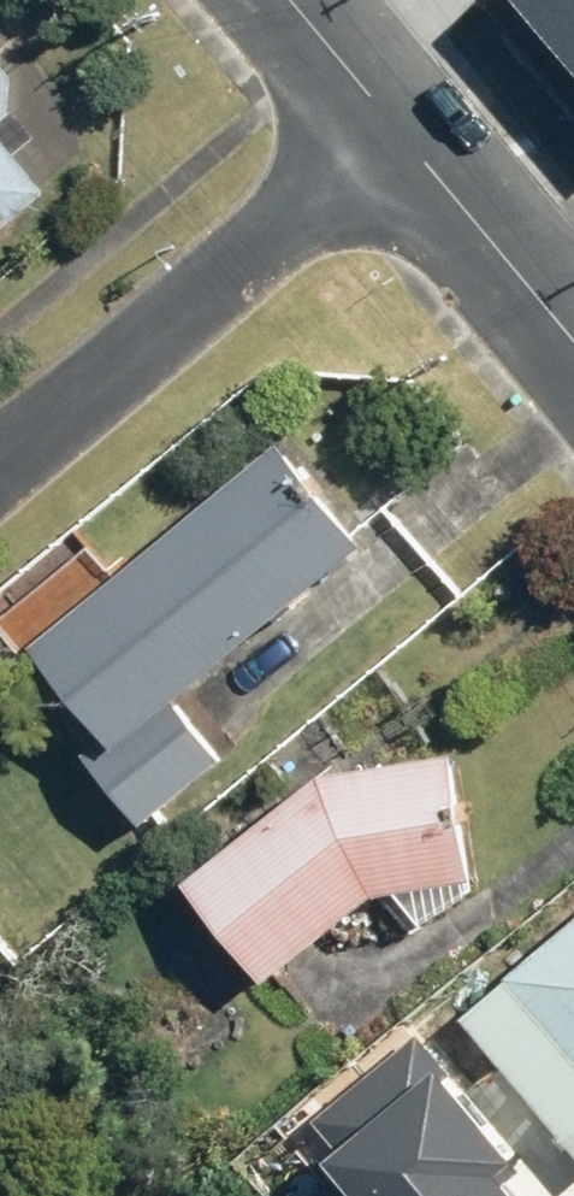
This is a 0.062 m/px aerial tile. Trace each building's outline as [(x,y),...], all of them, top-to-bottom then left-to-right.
[(102,145),(13,40),(0,51),(0,232),(102,145)] [(223,761),(177,704),(367,550),(280,443),(30,646),(116,751),(93,769),(140,827),(223,761)] [(462,759),(321,775),(190,887),(272,983),(378,897),(474,888),(462,759)] [(477,1022),(571,1145),(573,1143),(573,922),(511,971),(524,986),(477,1022)] [(571,1145),(513,1195),(573,1195),(573,1149),(571,1145)]
